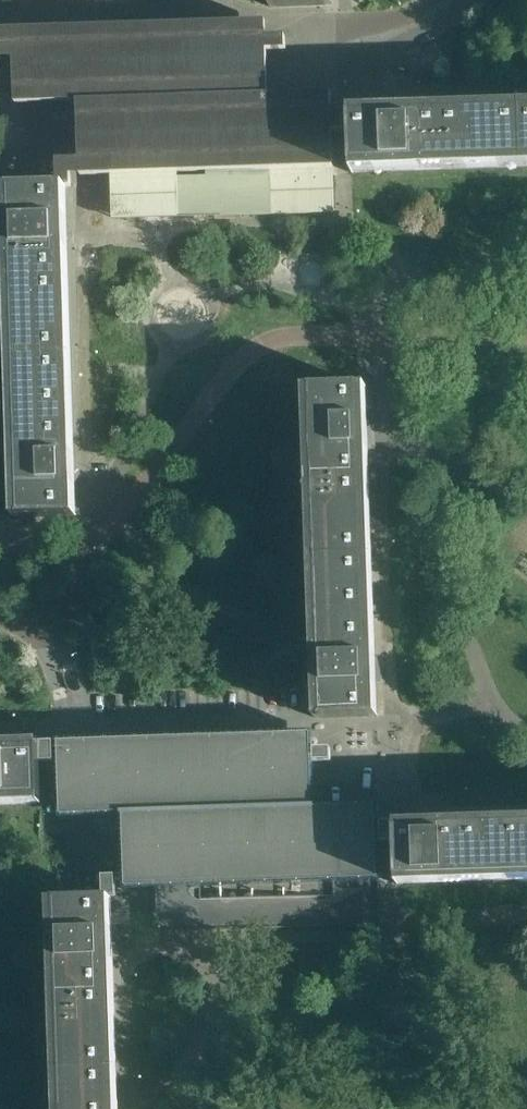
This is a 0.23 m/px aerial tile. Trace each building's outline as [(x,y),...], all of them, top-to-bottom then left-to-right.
[(334,212),(332,106),(331,94),(268,95),(267,57),(266,22),(9,30),(10,57),(14,57),(16,103),(78,101),(80,175),(112,174),(114,219),(271,213),(271,214),(334,212)] [(408,116),(407,109),(386,110),(386,116),(351,118),(352,166),(353,166),(353,173),(354,173),(354,172),(526,166),(526,112),(408,116)] [(68,459),(61,245),(68,244),(67,223),(61,223),(60,187),(11,189),(4,189),(4,190),(5,190),(15,517),(14,517),(14,518),(21,518),(70,516),(69,481),(75,480),(74,459),(68,459)] [(369,661),(362,441),(364,441),(368,437),(367,425),(361,425),(360,387),(311,389),(305,389),(317,718),(322,717),(322,718),(371,716),(370,677),(372,677),(376,673),(375,661),(369,661)] [(378,878),(377,805),(314,807),(312,732),(55,742),(55,769),(60,769),(61,816),(124,814),(126,887),(157,886),(159,931),(316,925),(316,926),(380,923),(378,878)] [(41,762),(41,748),(1,750),(1,747),(0,746),(0,804),(42,803),(42,797),(41,762)] [(501,819),(397,823),(397,822),(396,822),(396,829),(397,877),(398,877),(398,885),(399,884),(399,883),(504,880),(526,879),(526,818),(501,819)] [(107,950),(113,950),(112,939),(106,936),(105,898),(56,900),(56,899),(50,899),(58,1108),(112,1108),(107,950)]
